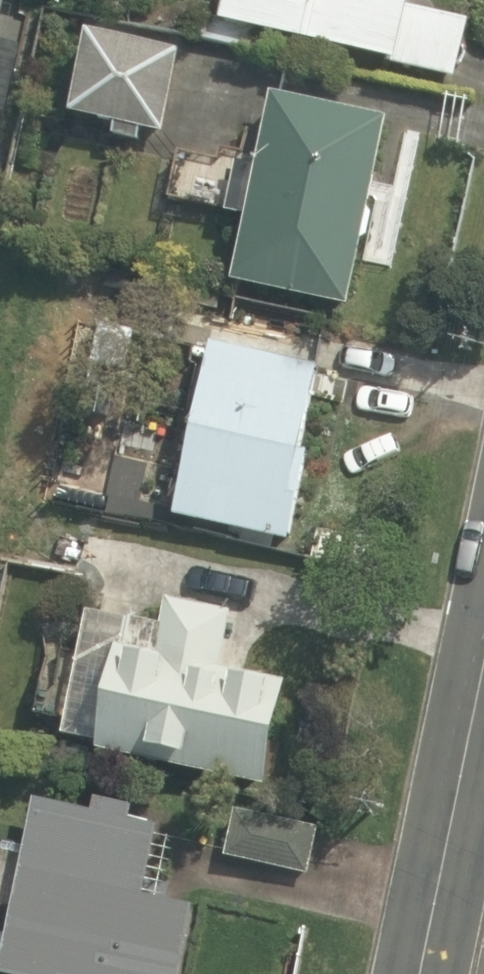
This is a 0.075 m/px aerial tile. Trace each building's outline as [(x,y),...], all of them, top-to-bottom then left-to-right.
[(12,49),(20,0),(0,0),(0,46),(12,49)] [(211,11),(452,73),(471,2),(462,0),(214,0),(211,11)] [(180,48),(84,27),(65,112),(162,133),(180,48)] [(386,116),(267,91),(226,281),(346,306),(386,116)] [(314,366),(207,342),(168,514),(285,541),(306,451),(295,449),(314,366)] [(56,738),(258,783),(280,682),(217,668),(230,610),(161,595),(155,622),(85,606),(56,738)] [(30,797),(0,948),(0,973),(178,973),(192,905),(142,894),(157,825),(129,821),(132,806),(92,797),(89,811),(30,797)] [(226,798),(216,851),(314,869),(324,816),(226,798)]
